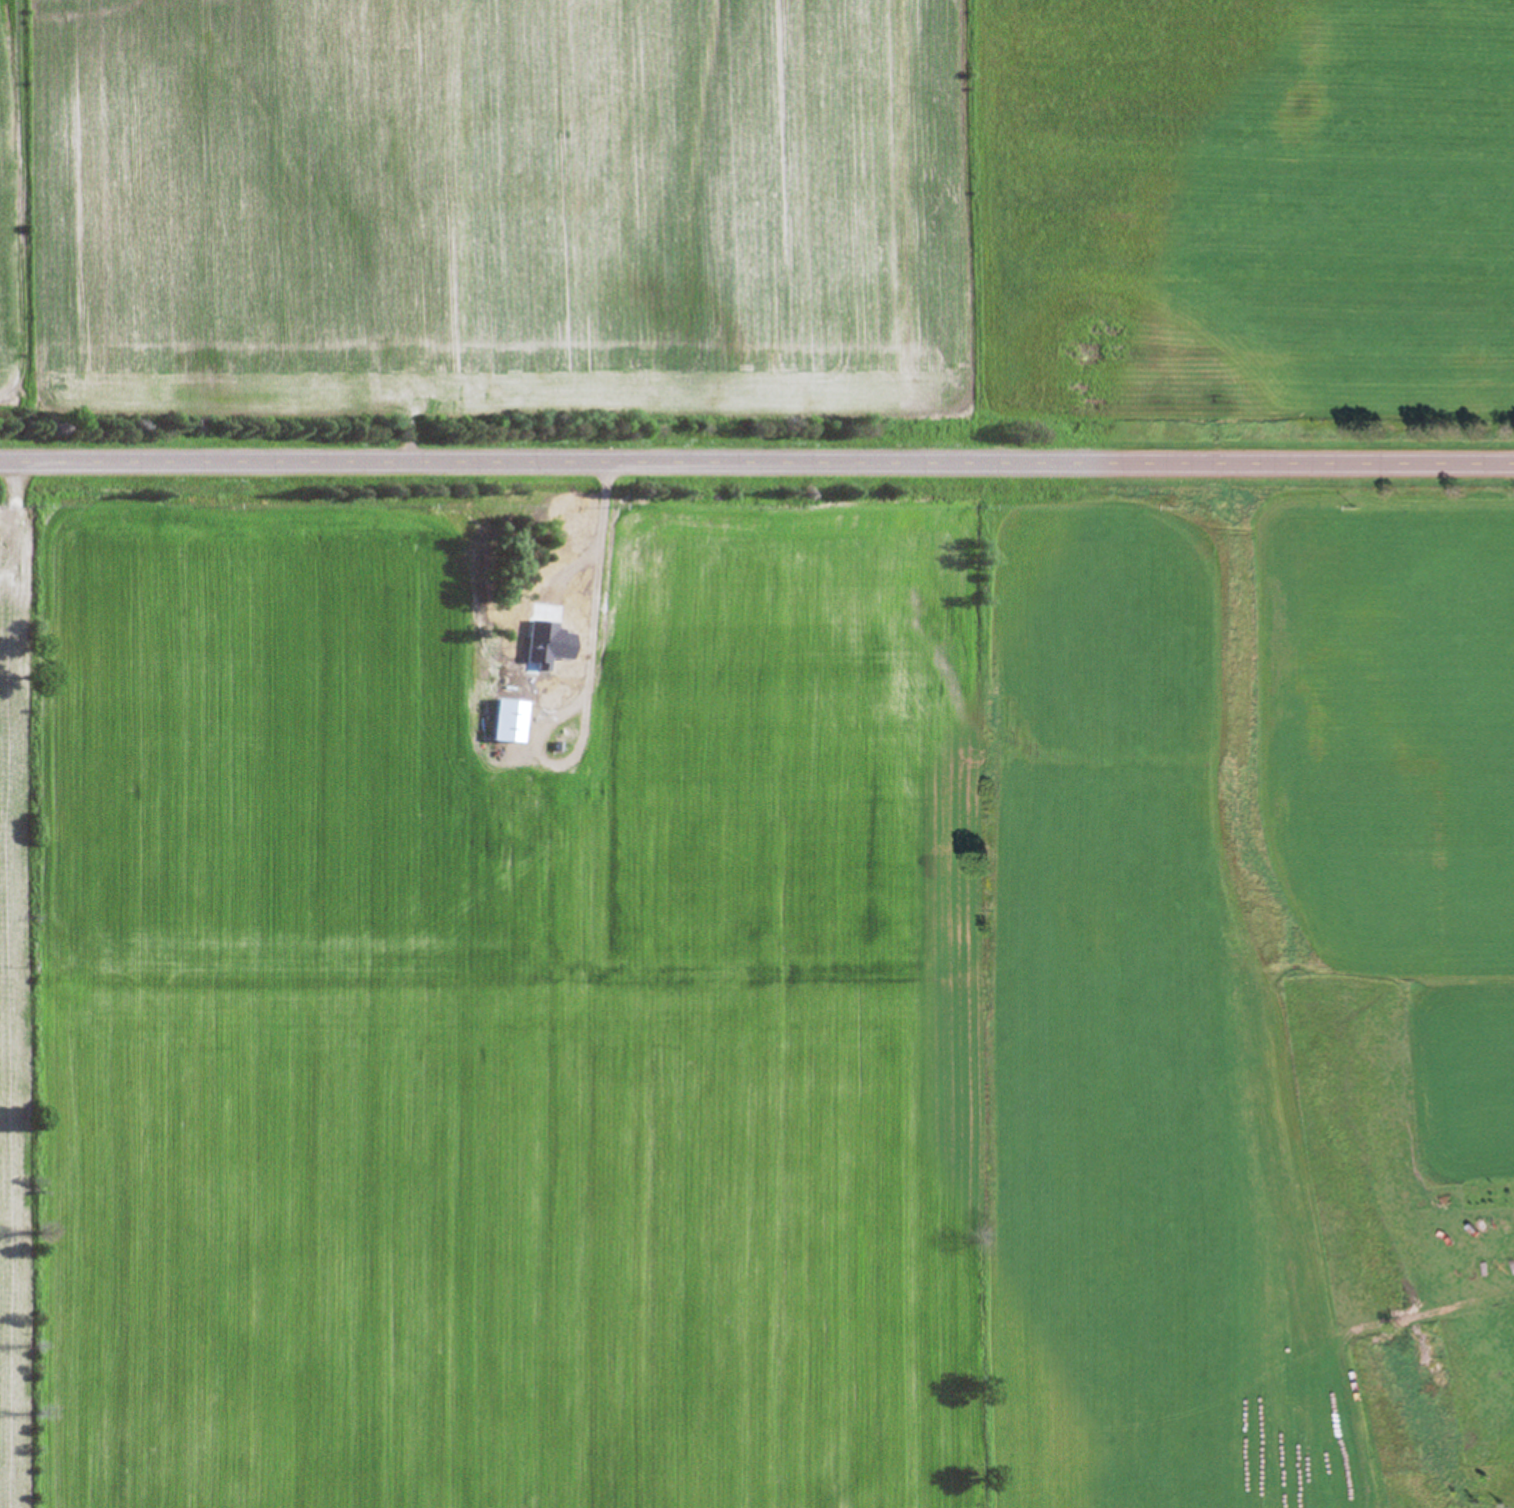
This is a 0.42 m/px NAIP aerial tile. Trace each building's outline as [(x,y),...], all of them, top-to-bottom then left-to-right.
[(522,744),(523,704),(494,703),(492,743),(522,744)]
